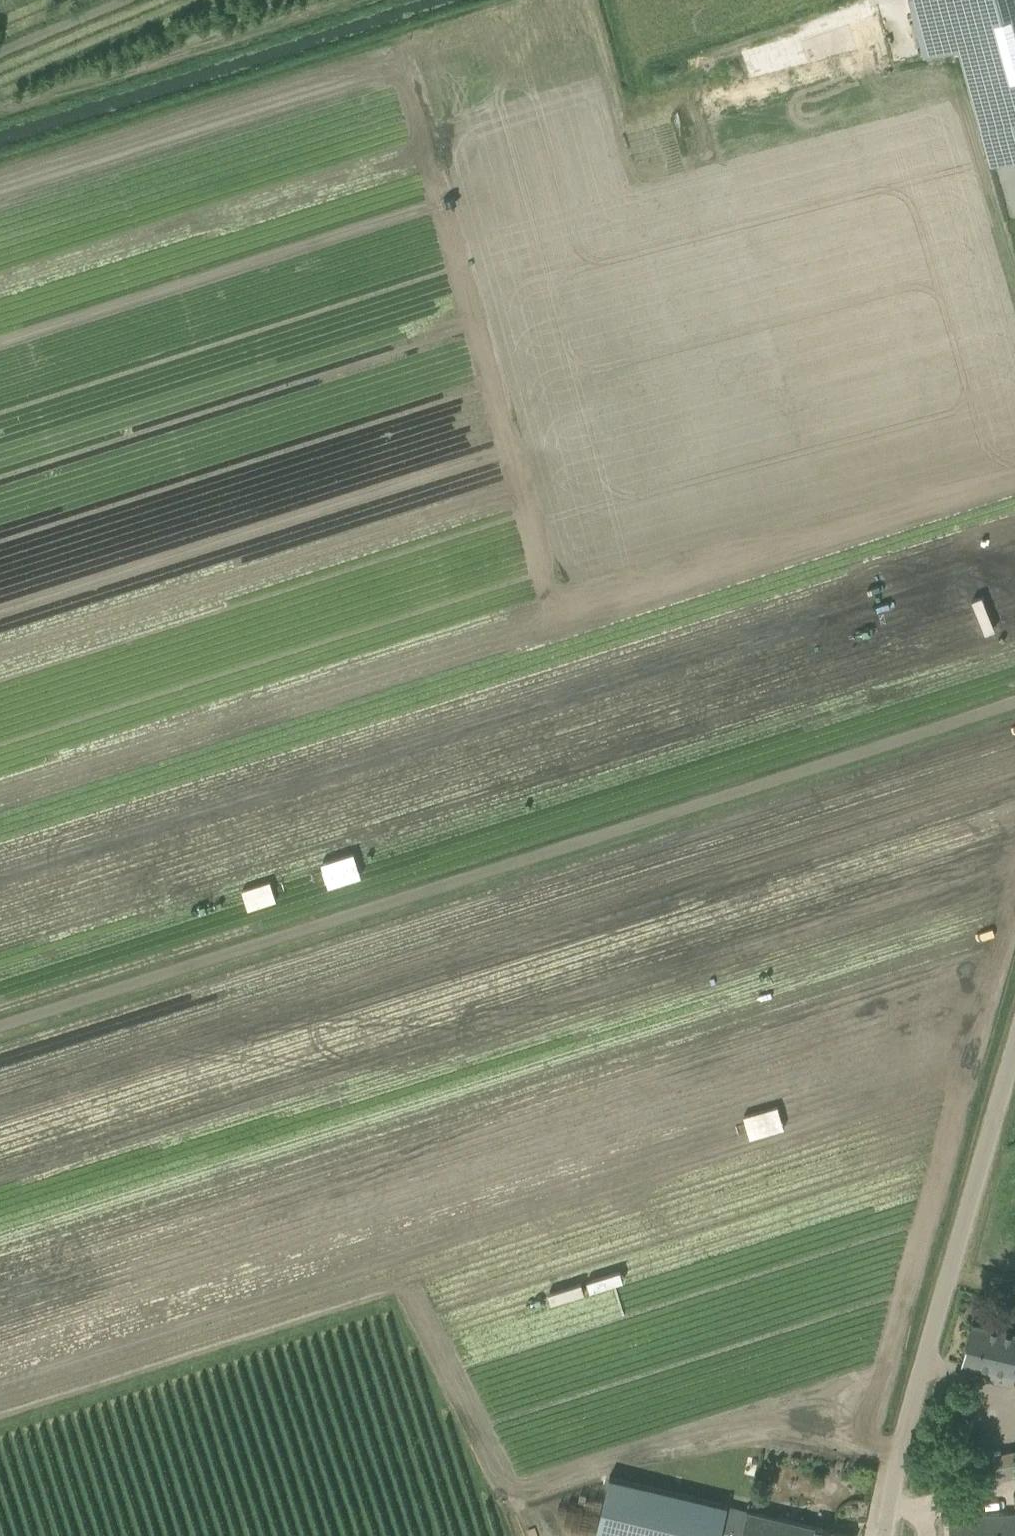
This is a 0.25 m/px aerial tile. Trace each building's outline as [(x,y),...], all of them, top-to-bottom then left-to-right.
[(990,164),(1014,157),(1014,0),(945,0),(958,49),(990,164)] [(972,1323),(963,1362),(1014,1375),(1014,1334),(972,1323)] [(741,1532),(722,1527),(727,1505),(609,1476),(595,1535),(740,1535),(741,1532)] [(852,1535),(747,1510),(746,1510),(741,1532),(740,1535),(852,1535)] [(952,1513),(952,1535),(1014,1535),(1014,1513),(952,1513)]
